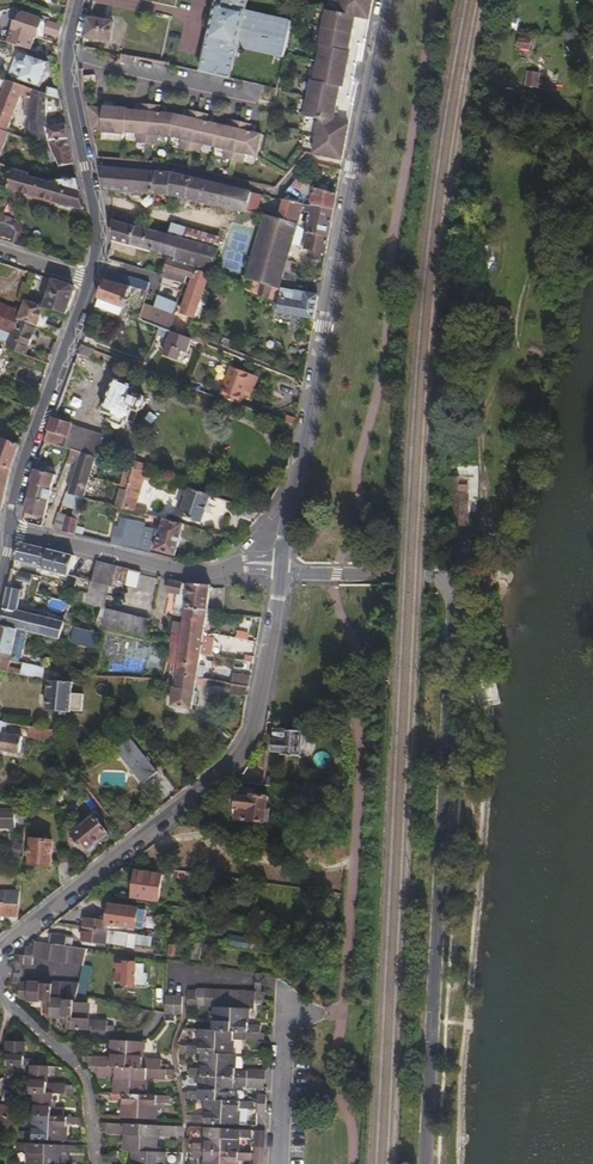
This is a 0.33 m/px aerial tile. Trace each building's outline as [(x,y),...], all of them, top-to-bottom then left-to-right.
[(291,22),(244,12),(247,0),(215,0),(199,72),(230,80),(233,65),(240,67),(242,55),(240,55),(241,51),(236,50),(236,47),(284,57),(291,22)] [(349,52),(347,51),(354,18),(368,20),(372,0),(341,0),(339,14),(325,11),(318,46),(320,47),(314,81),(310,81),(304,116),(319,119),(313,154),(343,160),(349,125),(332,121),(339,87),(343,87),(349,52)] [(39,33),(43,21),(21,14),(17,15),(15,22),(13,22),(6,43),(29,51),(34,39),(36,32),(39,33)] [(112,40),(115,22),(91,18),(88,28),(86,39),(89,40),(90,36),(102,39),(102,41),(105,42),(106,39),(112,40)] [(41,41),(43,34),(47,23),(43,21),(39,33),(36,40),(41,41)] [(60,36),(62,28),(47,23),(43,34),(59,40),(60,36)] [(528,49),(529,41),(522,40),(521,48),(528,49)] [(40,88),(48,64),(27,57),(19,81),(40,88)] [(135,66),(136,59),(122,57),(120,63),(135,66)] [(539,80),(540,74),(530,72),(528,87),(538,89),(539,80)] [(547,90),(549,82),(539,80),(538,89),(547,90)] [(20,98),(26,100),(25,117),(32,118),(31,140),(48,141),(47,139),(44,139),(42,134),(46,134),(46,131),(43,119),(42,94),(6,82),(0,99),(0,130),(8,133),(20,98)] [(58,100),(56,91),(46,87),(43,94),(58,100)] [(249,132),(251,125),(232,120),(230,128),(206,123),(208,115),(190,110),(187,118),(173,115),(160,114),(161,106),(141,105),(140,112),(128,111),(128,109),(105,108),(104,109),(87,108),(92,130),(102,131),(102,133),(126,135),(126,133),(137,134),(136,144),(156,146),(157,136),(170,137),(182,140),(180,149),(199,153),(202,144),(226,149),(223,158),(242,163),(245,153),(257,156),(262,135),(249,132)] [(68,140),(64,126),(51,129),(46,131),(46,134),(47,139),(48,141),(57,142),(68,141),(68,140)] [(10,134),(8,133),(0,130),(0,162),(10,134)] [(26,140),(28,135),(16,130),(14,135),(26,140)] [(57,145),(57,142),(48,141),(31,140),(31,142),(59,153),(57,145)] [(72,159),(68,141),(57,142),(57,145),(59,153),(62,167),(74,165),(72,159)] [(84,210),(77,180),(51,183),(29,176),(30,174),(17,168),(11,187),(84,210)] [(185,196),(189,178),(174,174),(101,169),(105,190),(171,194),(185,196)] [(247,211),(252,192),(189,178),(185,196),(213,203),(247,211)] [(303,196),(297,194),(303,185),(297,179),(289,189),(286,200),(302,204),(303,196)] [(334,211),(337,194),(316,187),(313,198),(312,206),(334,211)] [(256,213),(261,194),(252,192),(247,211),(256,213)] [(312,206),(313,198),(303,196),(302,204),(304,204),(308,205),(312,206)] [(299,222),(304,204),(302,204),(286,200),(285,200),(280,218),(282,218),(299,222)] [(331,226),(334,211),(312,206),(308,205),(306,211),(311,213),(308,225),(306,224),(304,229),(329,236),(331,226)] [(22,233),(15,219),(0,213),(0,214),(0,221),(11,225),(4,243),(17,247),(22,233)] [(261,259),(272,216),(264,214),(253,258),(261,259)] [(268,273),(274,246),(282,218),(280,218),(272,216),(261,259),(253,258),(246,285),(262,291),(263,287),(268,273)] [(283,276),(295,237),(299,222),(282,218),(274,246),(268,273),(283,276)] [(11,225),(0,221),(0,242),(4,243),(11,225)] [(155,249),(160,233),(113,221),(112,238),(155,249)] [(326,253),(329,236),(304,229),(299,222),(295,237),(303,239),(302,246),(305,247),(305,249),(326,253)] [(210,273),(219,249),(160,233),(155,249),(177,255),(175,261),(196,268),(210,273)] [(193,280),(196,268),(175,261),(174,266),(167,265),(162,280),(185,284),(187,278),(193,280)] [(195,318),(210,273),(196,268),(193,280),(191,289),(188,299),(182,313),(195,318)] [(124,307),(131,288),(148,292),(150,285),(138,281),(107,272),(106,282),(96,307),(120,315),(123,307),(124,307)] [(280,289),(283,276),(268,273),(263,287),(280,289)] [(67,314),(76,290),(74,284),(55,279),(46,306),(67,314)] [(316,321),(320,295),(284,289),(280,314),(316,321)] [(39,327),(46,306),(27,300),(22,313),(20,318),(37,326),(39,327)] [(19,317),(20,318),(22,313),(0,304),(0,327),(13,331),(19,317)] [(149,324),(155,308),(153,307),(144,305),(139,321),(149,324)] [(509,318),(511,311),(507,307),(500,306),(494,308),(493,316),(497,319),(504,320),(509,318)] [(166,330),(171,317),(172,315),(155,308),(149,324),(159,328),(166,330)] [(26,354),(37,326),(20,318),(19,317),(13,331),(10,341),(7,347),(26,354)] [(171,332),(176,319),(171,317),(166,330),(171,332)] [(59,335),(62,328),(52,325),(50,331),(59,335)] [(0,327),(0,337),(10,341),(13,331),(0,327)] [(187,353),(192,339),(173,333),(167,346),(187,353)] [(94,359),(97,351),(81,345),(78,354),(94,359)] [(248,390),(250,384),(252,385),(256,375),(233,366),(221,397),(242,404),(248,390)] [(254,393),(260,377),(256,375),(252,385),(250,384),(248,390),(254,393)] [(144,408),(146,401),(144,398),(145,396),(133,392),(135,385),(115,378),(104,412),(114,415),(112,422),(113,423),(114,426),(115,428),(117,429),(119,429),(122,426),(124,426),(127,419),(129,419),(132,409),(139,412),(140,409),(144,408)] [(64,447),(72,424),(54,417),(53,416),(48,430),(49,430),(46,441),(64,447)] [(20,444),(2,438),(0,439),(0,464),(12,468),(20,444)] [(89,486),(98,458),(73,450),(68,463),(78,466),(70,495),(86,500),(89,486)] [(9,478),(12,468),(0,464),(0,510),(2,511),(9,478)] [(55,483),(45,479),(47,473),(37,469),(33,482),(52,490),(55,483)] [(137,510),(145,480),(149,482),(151,476),(135,470),(129,490),(123,510),(147,517),(148,513),(137,510)] [(48,505),(52,490),(33,482),(32,487),(29,497),(48,505)] [(184,505),(190,488),(185,487),(182,496),(184,496),(181,504),(184,505)] [(203,523),(211,495),(190,488),(184,505),(181,516),(203,523)] [(470,526),(470,489),(454,488),(453,525),(470,526)] [(123,510),(129,490),(124,489),(123,491),(121,491),(116,508),(123,510)] [(82,511),(86,500),(70,495),(67,495),(64,506),(76,509),(82,511)] [(45,519),(48,505),(29,497),(28,503),(25,513),(45,519)] [(255,522),(264,513),(244,506),(240,517),(255,522)] [(80,520),(82,511),(76,509),(74,519),(80,520)] [(76,536),(80,520),(74,519),(61,515),(56,531),(76,536)] [(177,556),(185,527),(164,522),(161,532),(146,528),(146,525),(122,519),(119,529),(115,528),(112,545),(151,554),(154,545),(158,546),(157,551),(177,556)] [(70,577),(75,557),(23,545),(19,547),(16,561),(43,567),(43,570),(70,577)] [(109,609),(116,579),(118,567),(98,562),(93,583),(91,595),(89,604),(106,609),(109,609)] [(136,589),(142,573),(123,568),(118,567),(116,579),(125,587),(136,589)] [(91,595),(93,583),(80,580),(78,589),(79,590),(91,595)] [(207,610),(211,585),(189,584),(175,580),(172,580),(169,592),(179,595),(176,608),(187,609),(207,610)] [(63,634),(66,624),(20,612),(24,592),(10,588),(1,625),(17,628),(62,639),(63,634)] [(148,637),(152,620),(124,614),(109,609),(105,626),(148,637)] [(200,654),(207,610),(187,609),(186,613),(185,624),(183,636),(182,646),(181,651),(200,654)] [(183,636),(185,624),(176,623),(174,633),(174,635),(183,636)] [(76,637),(78,627),(66,624),(63,634),(76,637)] [(17,628),(1,625),(0,631),(0,657),(9,659),(17,628)] [(182,646),(183,636),(174,635),(172,639),(167,637),(166,642),(171,644),(182,646)] [(179,668),(181,651),(182,646),(171,644),(168,666),(179,668)] [(196,678),(199,666),(200,654),(181,651),(179,668),(178,675),(196,678)] [(9,659),(0,657),(0,670),(8,671),(10,666),(23,669),(22,674),(41,677),(43,671),(59,674),(61,670),(9,659)] [(237,669),(239,660),(222,657),(221,667),(237,669)] [(22,674),(23,669),(10,666),(8,671),(22,674)] [(232,674),(231,682),(248,685),(250,676),(232,674)] [(192,708),(196,678),(178,675),(177,686),(173,686),(170,704),(192,708)] [(83,692),(73,691),(74,680),(50,678),(47,708),(71,711),(71,708),(81,709),(83,692)] [(247,696),(249,687),(233,684),(231,693),(247,696)] [(6,733),(6,728),(10,729),(12,722),(0,721),(0,748),(20,751),(22,736),(6,733)] [(60,741),(59,729),(31,725),(30,737),(60,741)] [(304,755),(306,731),(292,731),(292,727),(276,726),(275,753),(304,755)] [(158,771),(127,734),(112,746),(143,783),(158,771)] [(255,781),(261,770),(248,763),(242,773),(255,781)] [(83,780),(78,774),(69,781),(74,787),(83,780)] [(253,794),(253,789),(239,787),(238,795),(253,797),(253,794)] [(267,822),(268,795),(253,794),(253,797),(238,795),(237,818),(244,819),(250,819),(267,822)] [(17,807),(0,808),(0,826),(17,826),(17,807)] [(108,830),(99,819),(102,816),(99,812),(73,832),(86,848),(108,830)] [(134,828),(123,814),(115,821),(125,835),(134,828)] [(53,865),(54,841),(46,841),(46,836),(39,836),(38,841),(34,840),(33,864),(53,865)] [(160,901),(163,875),(137,871),(134,897),(160,901)] [(21,891),(0,891),(0,904),(20,904),(21,891)] [(20,904),(0,904),(0,916),(6,916),(19,916),(20,904)] [(140,908),(140,907),(111,904),(109,922),(87,919),(86,928),(107,931),(108,924),(138,928),(140,908)] [(146,929),(148,908),(140,908),(138,928),(146,929)] [(10,928),(19,920),(19,916),(6,916),(10,928)] [(129,947),(130,935),(107,931),(86,928),(84,942),(129,947)] [(229,933),(227,943),(248,948),(251,938),(229,933)] [(67,946),(68,937),(52,935),(51,938),(51,944),(52,944),(61,945),(67,946)] [(42,960),(45,943),(36,942),(35,948),(33,959),(42,960)] [(168,942),(167,954),(175,955),(177,943),(168,942)] [(50,961),(52,944),(51,944),(45,943),(42,960),(50,961)] [(59,962),(61,945),(52,944),(50,961),(59,962)] [(67,964),(69,947),(67,946),(61,945),(59,962),(67,964)] [(32,965),(33,959),(35,948),(27,947),(25,956),(25,964),(32,965)] [(75,965),(77,948),(69,947),(67,964),(75,965)] [(85,966),(89,949),(77,948),(75,965),(85,966)] [(25,964),(25,956),(18,956),(17,962),(22,963),(25,964)] [(134,985),(138,963),(126,961),(125,964),(119,964),(118,973),(124,974),(124,984),(134,985)] [(137,983),(146,984),(147,973),(138,973),(137,983)] [(60,999),(60,984),(57,984),(52,983),(52,986),(51,999),(60,999)] [(69,1000),(69,984),(66,984),(60,984),(60,999),(69,1000)] [(80,995),(82,984),(76,984),(69,984),(69,1000),(75,1000),(78,1000),(80,995)] [(29,1002),(29,985),(26,985),(22,985),(21,1002),(29,1002)] [(51,999),(52,986),(29,985),(29,1002),(45,1002),(44,1015),(51,1015),(51,999)] [(204,1004),(205,987),(201,987),(197,987),(197,989),(196,1004),(204,1004)] [(212,1005),(213,988),(209,987),(205,987),(204,1004),(212,1005)] [(221,1005),(222,988),(217,988),(213,988),(212,1005),(218,1005),(221,1005)] [(229,1005),(230,988),(224,988),(222,988),(221,1005),(229,1005)] [(237,1006),(238,989),(233,989),(230,988),(229,1005),(234,1006),(237,1006)] [(196,1004),(197,989),(192,989),(189,989),(188,1007),(196,1007),(196,1004)] [(246,1007),(247,989),(242,989),(238,989),(237,1006),(246,1007)] [(255,1007),(255,999),(255,990),(250,990),(247,989),(246,1007),(252,1007),(255,1007)] [(182,1013),(183,995),(179,995),(174,995),(173,1012),(182,1013)] [(73,1030),(75,1002),(75,1000),(69,1000),(60,999),(51,999),(51,1015),(51,1016),(66,1016),(66,1021),(66,1030),(73,1030)] [(90,1019),(90,1011),(87,1010),(87,1003),(75,1002),(73,1030),(83,1031),(85,1030),(90,1030),(115,1031),(115,1025),(114,1025),(109,1025),(109,1020),(90,1019)] [(233,1029),(234,1006),(229,1005),(221,1005),(218,1005),(217,1021),(205,1021),(205,1027),(219,1029),(233,1029)] [(251,1024),(252,1007),(246,1007),(237,1006),(234,1006),(233,1029),(249,1030),(249,1037),(248,1038),(254,1039),(266,1039),(266,1031),(263,1031),(263,1024),(251,1024)] [(219,1051),(219,1029),(205,1027),(203,1028),(202,1043),(190,1043),(189,1050),(206,1051),(219,1051)] [(237,1053),(237,1036),(249,1037),(249,1030),(233,1029),(219,1029),(219,1051),(222,1052),(237,1053)] [(271,1048),(272,1040),(266,1039),(254,1039),(254,1047),(271,1048)] [(123,1065),(124,1042),(112,1041),(112,1046),(109,1046),(108,1055),(89,1054),(89,1058),(84,1058),(83,1062),(89,1062),(123,1065)] [(158,1058),(139,1057),(140,1048),(137,1048),(137,1042),(124,1042),(123,1065),(128,1065),(164,1068),(164,1063),(158,1062),(158,1058)] [(24,1059),(25,1044),(8,1043),(7,1066),(32,1068),(36,1068),(36,1060),(24,1059)] [(221,1075),(222,1052),(219,1051),(206,1051),(205,1067),(193,1066),(192,1074),(204,1075),(221,1075)] [(239,1069),(239,1053),(237,1053),(222,1052),(221,1075),(267,1078),(267,1069),(251,1068),(251,1069),(239,1069)] [(127,1091),(128,1065),(123,1065),(89,1062),(88,1068),(94,1068),(94,1073),(112,1074),(112,1083),(114,1083),(114,1090),(127,1091)] [(169,1073),(169,1068),(164,1068),(128,1065),(127,1091),(140,1092),(140,1086),(144,1086),(145,1077),(163,1077),(163,1073),(169,1073)] [(47,1085),(47,1075),(45,1075),(45,1068),(36,1068),(32,1068),(31,1094),(34,1094),(51,1095),(72,1095),(72,1090),(65,1089),(65,1085),(47,1085)] [(220,1098),(221,1075),(204,1075),(203,1090),(192,1090),(192,1096),(210,1097),(220,1098)] [(237,1098),(238,1084),(250,1084),(250,1085),(266,1086),(267,1078),(221,1075),(220,1098),(227,1098),(237,1098)] [(139,1116),(140,1092),(127,1091),(114,1090),(112,1090),(111,1098),(124,1099),(123,1115),(139,1116)] [(169,1101),(169,1094),(140,1092),(139,1116),(155,1117),(156,1101),(169,1101)] [(268,1111),(269,1093),(260,1093),(260,1110),(268,1111)] [(50,1110),(51,1095),(34,1094),(34,1116),(50,1117),(63,1118),(63,1111),(50,1110)] [(226,1122),(227,1098),(220,1098),(210,1097),(209,1114),(197,1114),(197,1120),(226,1122)] [(242,1123),(243,1107),(255,1107),(255,1100),(237,1098),(227,1098),(226,1122),(242,1123)] [(15,1109),(3,1106),(0,1120),(0,1131),(10,1134),(15,1109)] [(50,1141),(50,1117),(34,1116),(33,1133),(20,1133),(19,1140),(50,1141)] [(67,1142),(68,1126),(80,1126),(80,1118),(63,1118),(50,1117),(50,1141),(67,1142)] [(139,1147),(140,1121),(97,1119),(97,1126),(105,1126),(106,1130),(123,1131),(123,1140),(126,1140),(126,1147),(133,1147),(139,1147)] [(154,1142),(155,1132),(173,1133),(173,1129),(181,1129),(181,1124),(140,1121),(139,1147),(147,1148),(151,1148),(151,1141),(154,1142)] [(223,1149),(224,1127),(207,1126),(207,1141),(194,1141),(194,1147),(223,1149)] [(240,1150),(241,1134),(252,1135),(253,1129),(224,1127),(223,1149),(240,1150)] [(267,1145),(267,1129),(260,1129),(259,1145),(267,1145)] [(45,1145),(18,1145),(18,1152),(28,1153),(28,1163),(45,1163),(45,1145)] [(62,1154),(74,1154),(75,1147),(45,1145),(45,1163),(62,1163),(62,1154)] [(266,1162),(267,1145),(259,1145),(259,1151),(258,1158),(258,1161),(266,1162)] [(147,1148),(139,1147),(133,1147),(133,1155),(129,1155),(129,1163),(110,1163),(146,1163),(147,1148)] [(223,1149),(194,1147),(194,1155),(206,1155),(206,1163),(223,1163),(223,1149)] [(164,1148),(151,1148),(147,1148),(146,1163),(163,1163),(164,1148)] [(240,1158),(252,1158),(252,1150),(240,1150),(223,1149),(223,1163),(240,1163),(240,1158)]
